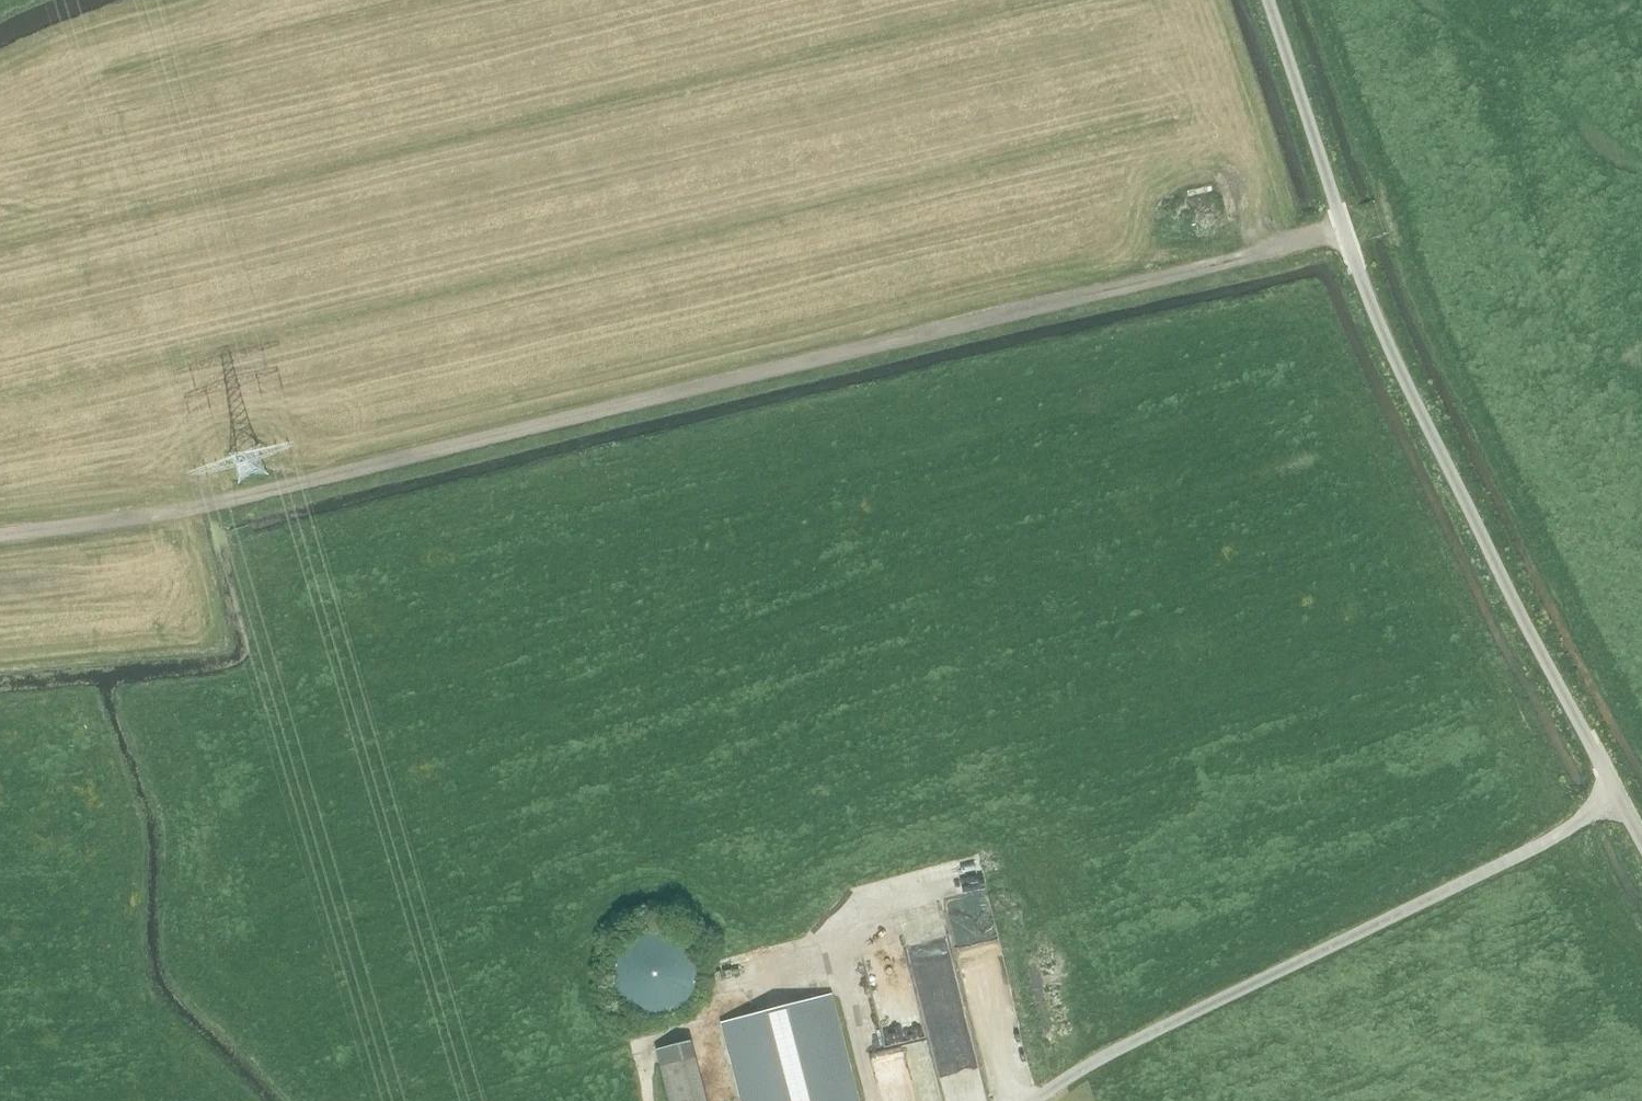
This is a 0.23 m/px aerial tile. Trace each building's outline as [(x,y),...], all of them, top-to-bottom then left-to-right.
[(654,1015),(659,1015),(662,1015),(667,1014),(673,1012),(675,1010),(678,1009),(682,1006),(685,1004),(687,1002),(690,997),(691,995),(693,993),(694,990),(695,988),(696,985),(696,983),(697,981),(697,978),(697,974),(697,972),(697,970),(697,967),(696,965),(696,963),(695,960),(694,958),(693,955),(690,951),(689,948),(687,946),(685,944),(683,942),(681,941),(678,939),(673,936),(671,935),(665,933),(660,933),(654,932),(649,933),(644,934),(640,936),(638,937),(634,939),(630,942),(627,945),(625,947),(623,949),(622,951),(620,953),(619,956),(618,958),(617,961),(616,963),(615,966),(615,969),(615,972),(615,975),(615,978),(615,981),(616,983),(617,986),(619,991),(620,994),(621,996),(623,998),(624,1000),(628,1004),(631,1007),(633,1008),(637,1010),(641,1012),(646,1014),(648,1014),(651,1015),(654,1015)] [(921,964),(915,966),(925,1011),(962,1003),(957,978),(944,980),(942,971),(924,975),(921,964)] [(832,994),(724,1022),(744,1100),(860,1100),(832,994)] [(887,1100),(920,1100),(915,1078),(933,1074),(926,1040),(876,1050),(887,1100)] [(697,1057),(693,1041),(656,1050),(660,1066),(669,1100),(708,1100),(697,1057)]
